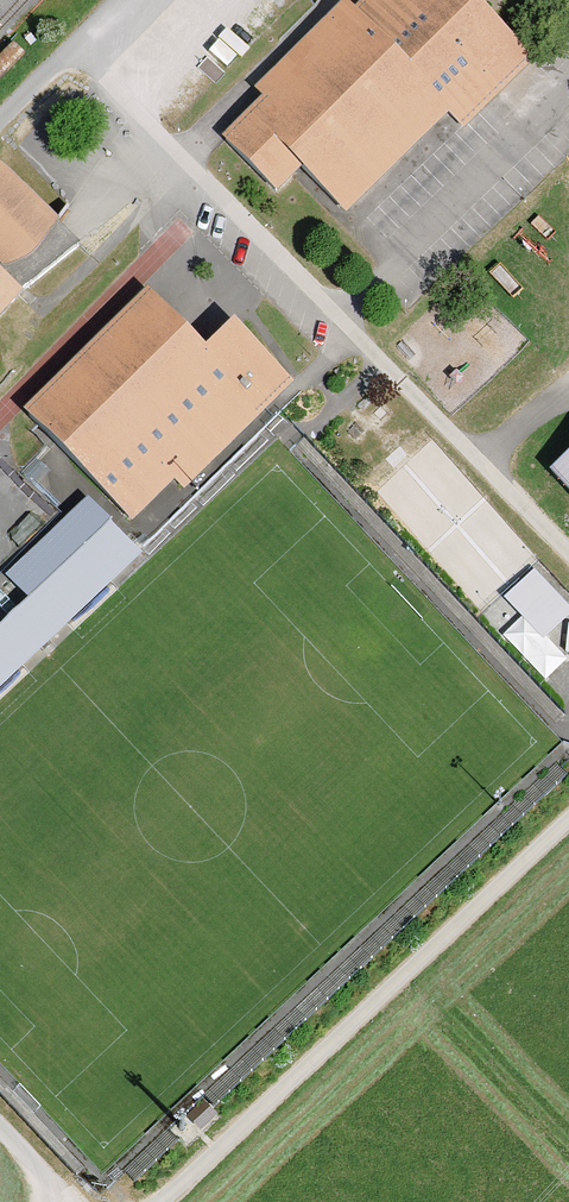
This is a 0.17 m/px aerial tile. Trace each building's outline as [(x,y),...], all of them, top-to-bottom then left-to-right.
[(301,168),(346,213),(449,112),(464,127),(534,59),(476,0),(364,0),(353,10),(345,2),(256,89),(264,97),(223,138),(277,192),(301,168)] [(23,294),(80,242),(0,165),(0,317),(23,294)] [(184,489),(293,379),(234,321),(206,349),(146,290),(25,412),(134,519),(173,478),(184,489)] [(551,472),(568,492),(568,456),(551,472)] [(142,559),(137,553),(90,504),(0,590),(0,694),(142,559)] [(568,617),(568,609),(536,574),(507,601),(545,640),(568,617)]
